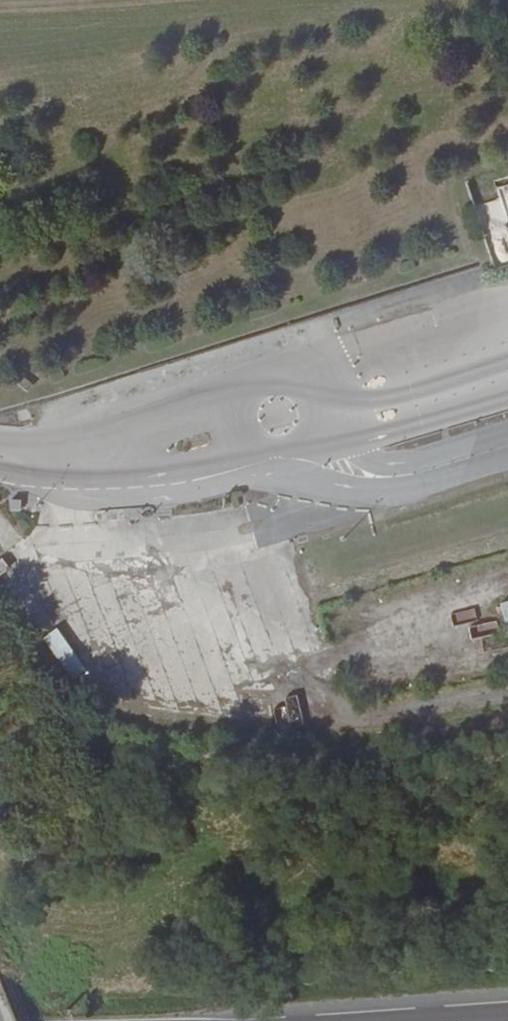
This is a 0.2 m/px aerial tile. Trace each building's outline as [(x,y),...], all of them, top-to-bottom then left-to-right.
[(461,274),(469,290),(486,283),(477,266),(461,274)] [(59,629),(47,635),(71,680),(84,673),(59,629)] [(261,665),(254,676),(276,690),(283,679),(261,665)]
